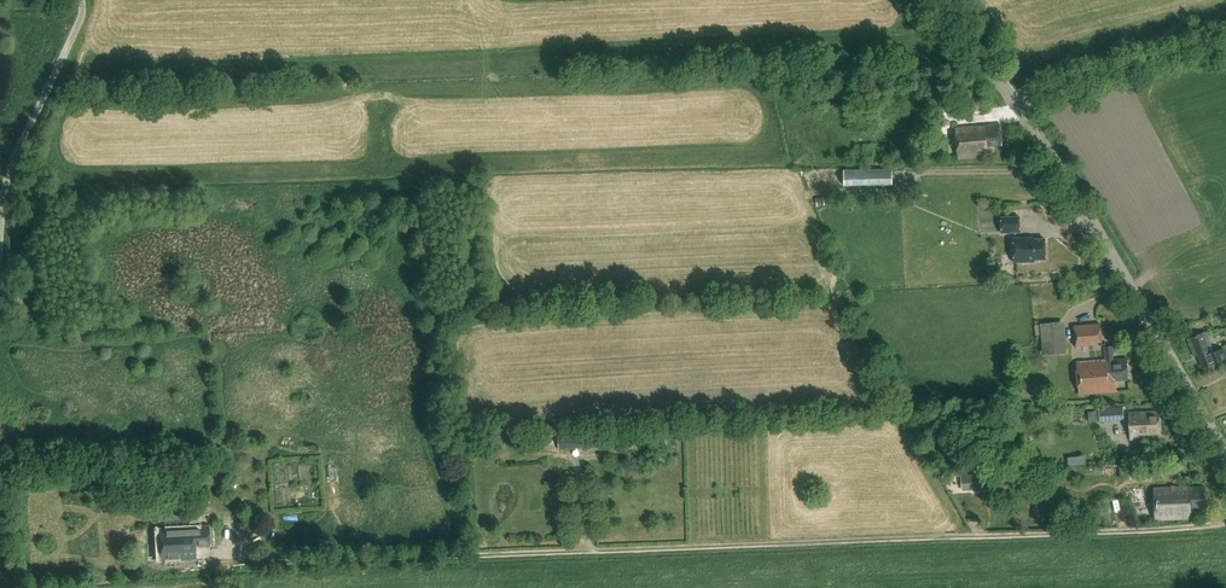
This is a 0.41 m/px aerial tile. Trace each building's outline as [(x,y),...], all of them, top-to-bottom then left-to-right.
[(979,93),(965,94),(967,114),(981,112),(979,93)] [(988,147),(1002,146),(1000,124),(956,129),(959,160),(989,157),(988,147)] [(864,185),(893,184),(893,170),(863,170),(864,185)] [(854,171),(844,171),(844,186),(854,185),(854,171)] [(983,212),(983,232),(998,232),(998,212),(983,212)] [(1002,218),(1002,234),(1021,233),(1020,217),(1002,218)] [(1030,261),(1046,260),(1046,239),(1029,240),(1029,238),(1014,239),(1014,263),(1030,262),(1030,261)] [(1041,335),(1043,356),(1066,354),(1064,321),(1041,323),(1041,325),(1035,325),(1035,335),(1041,335)] [(1102,342),(1101,324),(1074,325),(1075,347),(1093,346),(1093,342),(1102,342)] [(1222,362),(1225,360),(1225,351),(1225,348),(1214,352),(1206,333),(1187,340),(1194,357),(1198,356),(1203,369),(1222,362)] [(1115,381),(1129,380),(1127,359),(1114,360),(1113,347),(1104,347),(1105,360),(1077,362),(1080,395),(1115,392),(1115,381)] [(1100,421),(1124,420),(1124,408),(1099,409),(1100,421)] [(1140,435),(1160,434),(1159,412),(1129,413),(1130,440),(1141,439),(1140,435)] [(591,450),(612,449),(612,434),(591,434),(591,450)] [(559,450),(587,448),(586,435),(558,437),(559,450)] [(1085,457),(1068,458),(1069,467),(1085,465),(1085,457)] [(992,473),(965,475),(966,490),(993,488),(992,473)] [(1191,508),(1205,508),(1204,487),(1190,488),(1190,487),(1155,488),(1156,520),(1191,518),(1191,508)] [(301,515),(287,516),(288,523),(302,521),(301,515)] [(147,540),(162,539),(163,563),(195,561),(194,545),(209,544),(208,526),(196,527),(196,528),(162,530),(147,531),(147,540)]
